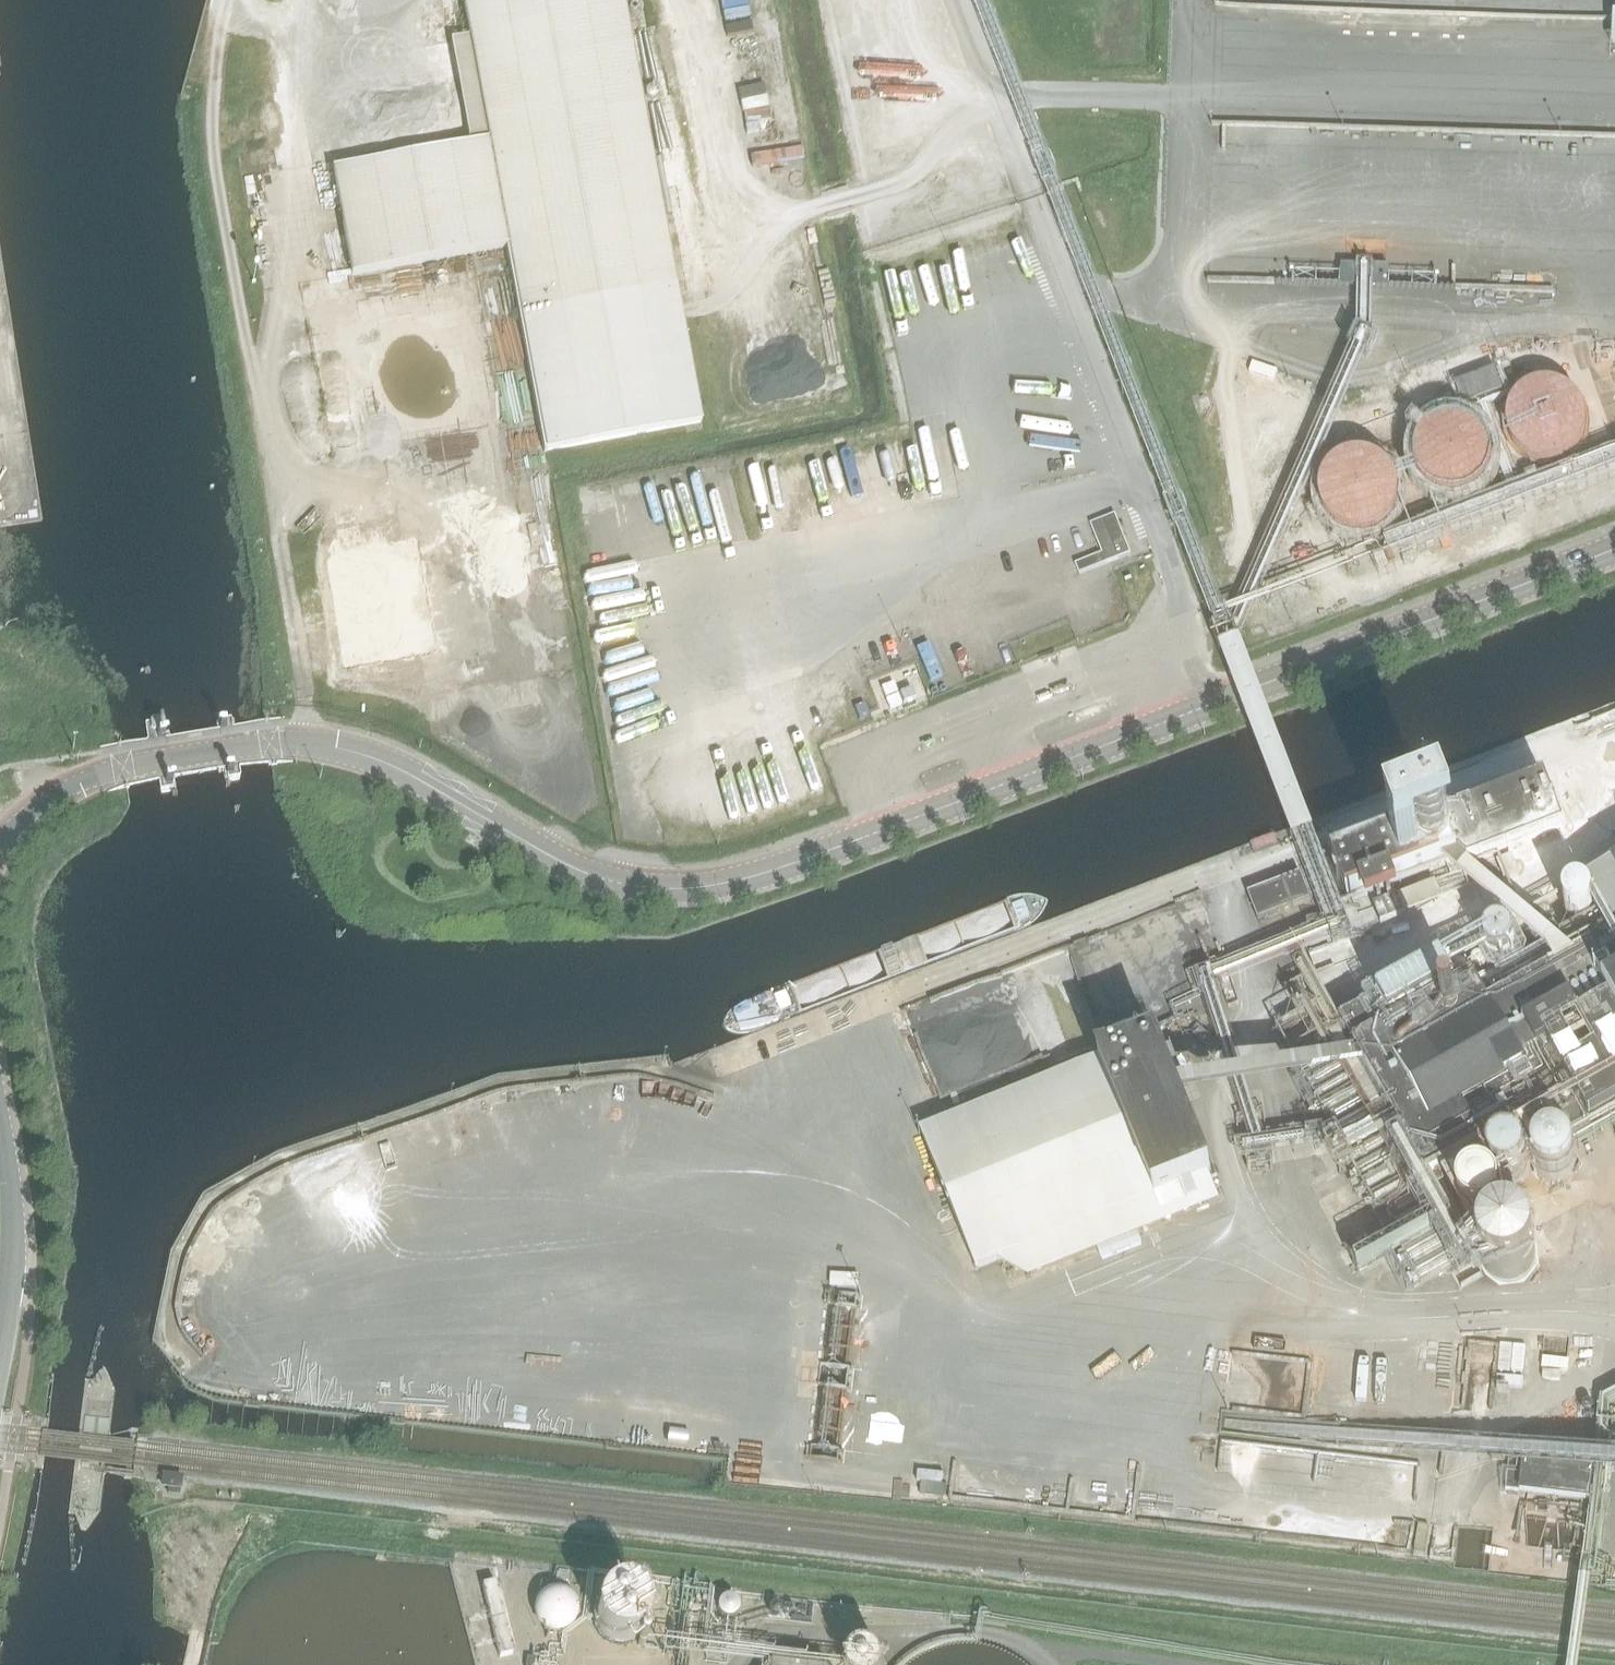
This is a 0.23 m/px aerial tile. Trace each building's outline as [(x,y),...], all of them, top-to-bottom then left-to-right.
[(507,245),(545,451),(701,423),(623,0),(486,0),(464,4),(489,141),(333,170),(352,274),(507,245)] [(1436,11),(1352,12),(1352,28),(1436,27),(1436,11)] [(1606,11),(1606,47),(1614,47),(1614,11),(1606,11)] [(749,143),(752,164),(804,155),(801,134),(749,143)] [(1495,369),(1454,385),(1464,409),(1504,394),(1495,369)] [(1506,420),(1506,423),(1506,427),(1507,431),(1508,434),(1509,438),(1510,441),(1512,444),(1514,447),(1516,450),(1519,453),(1522,455),(1525,457),(1528,459),(1531,460),(1535,462),(1539,462),(1542,463),(1546,463),(1550,463),(1553,462),(1557,462),(1560,460),(1564,459),(1567,457),(1570,455),(1573,453),(1575,450),(1578,447),(1580,444),(1582,441),(1583,438),(1584,434),(1585,431),(1586,427),(1586,423),(1586,420),(1585,416),(1584,412),(1583,409),(1582,405),(1580,402),(1578,399),(1575,396),(1573,394),(1570,391),(1567,389),(1564,388),(1560,386),(1557,385),(1553,384),(1550,384),(1546,383),(1542,384),(1539,384),(1535,385),(1532,386),(1528,388),(1525,389),(1522,391),(1519,394),(1516,396),(1514,399),(1512,402),(1510,405),(1509,409),(1508,412),(1507,416),(1506,420)] [(1413,456),(1413,460),(1413,464),(1413,467),(1414,471),(1415,474),(1417,478),(1419,481),(1421,484),(1423,487),(1426,489),(1429,492),(1432,494),(1435,496),(1438,497),(1442,498),(1445,499),(1449,500),(1453,500),(1456,500),(1460,499),(1463,498),(1467,497),(1470,496),(1474,494),(1477,492),(1479,489),(1482,487),(1484,484),(1486,481),(1488,478),(1490,474),(1491,471),(1492,467),(1492,464),(1492,460),(1492,456),(1492,453),(1491,449),(1490,446),(1488,442),(1486,439),(1484,436),(1482,433),(1479,431),(1477,428),(1473,426),(1470,424),(1467,423),(1463,422),(1460,421),(1456,420),(1453,420),(1449,420),(1445,421),(1442,422),(1438,423),(1435,424),(1432,426),(1429,428),(1426,431),(1423,433),(1421,436),(1419,439),(1417,442),(1415,446),(1414,449),(1413,453),(1413,456)] [(1319,493),(1319,496),(1319,500),(1320,504),(1321,507),(1322,511),(1323,514),(1325,517),(1327,520),(1330,523),(1332,526),(1335,528),(1338,530),(1341,532),(1345,533),(1348,535),(1352,535),(1355,536),(1359,536),(1363,536),(1366,535),(1370,535),(1373,533),(1377,532),(1380,530),(1383,528),(1386,526),(1388,523),(1391,520),(1393,517),(1395,514),(1396,511),(1397,507),(1398,504),(1399,500),(1399,496),(1399,493),(1398,489),(1397,485),(1396,482),(1395,479),(1393,475),(1391,472),(1388,469),(1386,467),(1383,464),(1380,462),(1377,461),(1373,459),(1370,458),(1366,457),(1363,457),(1359,456),(1355,457),(1352,457),(1348,458),(1345,459),(1341,461),(1338,462),(1335,464),(1332,467),(1330,469),(1327,472),(1325,475),(1323,479),(1322,482),(1321,485),(1320,489),(1319,493)] [(1076,565),(1080,575),(1130,555),(1115,515),(1090,525),(1102,555),(1076,565)] [(431,647),(411,545),(386,550),(406,652),(431,647)] [(373,657),(354,556),(329,561),(348,662),(373,657)] [(914,688),(901,693),(905,703),(918,698),(914,688)] [(157,731),(163,730),(165,726),(165,721),(161,719),(152,720),(150,723),(151,729),(154,731),(157,731)] [(1333,909),(1362,898),(1368,913),(1399,901),(1398,898),(1471,867),(1564,830),(1545,782),(1318,868),(1333,909)] [(1610,870),(1611,872),(1587,886),(1613,934),(1614,933),(1614,867),(1610,870)] [(1259,921),(1311,901),(1301,875),(1249,895),(1259,921)] [(1564,911),(1565,916),(1568,919),(1572,922),(1576,923),(1581,923),(1586,922),(1588,921),(1591,917),(1593,913),(1594,909),(1593,904),(1591,900),(1588,897),(1583,894),(1579,894),(1574,894),(1570,897),(1567,900),(1565,904),(1564,906),(1564,911)] [(1608,978),(1585,941),(1581,943),(1577,938),(1565,916),(1557,902),(1520,923),(1549,976),(1489,1010),(1473,981),(1354,1050),(1429,1183),(1485,1152),(1464,1114),(1528,1076),(1523,1068),(1538,1060),(1547,1055),(1589,1130),(1614,1115),(1614,974),(1608,978)] [(1161,1036),(1104,1060),(1160,1195),(1218,1171),(1161,1036)] [(1102,1061),(926,1132),(981,1269),(997,1263),(1107,1217),(1159,1195),(1102,1061)] [(1560,1194),(1558,1191),(1556,1189),(1554,1188),(1551,1186),(1549,1185),(1546,1184),(1543,1184),(1540,1184),(1537,1184),(1535,1185),(1532,1186),(1529,1188),(1527,1190),(1525,1192),(1524,1194),(1522,1197),(1521,1199),(1521,1202),(1521,1205),(1521,1208),(1521,1211),(1522,1213),(1524,1216),(1525,1218),(1527,1220),(1530,1222),(1532,1223),(1535,1225),(1537,1225),(1540,1226),(1543,1226),(1546,1225),(1549,1224),(1551,1223),(1554,1222),(1556,1220),(1558,1218),(1560,1216),(1561,1213),(1562,1210),(1562,1208),(1563,1205),(1562,1202),(1562,1199),(1561,1196),(1560,1194)] [(1512,1198),(1510,1196),(1508,1194),(1506,1193),(1504,1191),(1501,1190),(1498,1190),(1495,1189),(1492,1190),(1490,1190),(1487,1191),(1484,1192),(1482,1194),(1480,1196),(1478,1198),(1476,1200),(1475,1203),(1474,1206),(1474,1209),(1474,1211),(1474,1214),(1475,1217),(1476,1220),(1478,1222),(1479,1224),(1481,1226),(1484,1228),(1486,1229),(1489,1230),(1492,1231),(1495,1231),(1498,1231),(1500,1231),(1503,1230),(1506,1228),(1508,1227),(1510,1225),(1512,1223),(1513,1220),(1515,1218),(1515,1215),(1516,1212),(1516,1209),(1516,1206),(1515,1204),(1514,1201),(1512,1198)] [(1409,1218),(1346,1253),(1356,1271),(1418,1236),(1409,1218)] [(1479,1234),(1477,1231),(1475,1229),(1473,1228),(1470,1226),(1467,1225),(1465,1225),(1462,1225),(1459,1225),(1456,1225),(1453,1226),(1451,1227),(1448,1229),(1446,1231),(1445,1233),(1443,1236),(1442,1238),(1441,1241),(1441,1244),(1441,1247),(1441,1249),(1442,1252),(1443,1255),(1444,1257),(1446,1260),(1448,1262),(1450,1263),(1453,1265),(1456,1266),(1458,1266),(1461,1266),(1464,1266),(1467,1266),(1470,1265),(1472,1264),(1474,1262),(1477,1260),(1478,1258),(1480,1255),(1481,1253),(1482,1250),(1482,1247),(1482,1244),(1482,1242),(1481,1239),(1480,1236),(1479,1234)] [(1414,1279),(1432,1268),(1419,1248),(1401,1259),(1414,1279)] [(1543,1376),(1562,1380),(1567,1359),(1547,1355),(1543,1376)] [(1557,1456),(1514,1451),(1514,1462),(1523,1464),(1519,1493),(1591,1502),(1594,1469),(1557,1464),(1557,1456)] [(563,1610),(640,1610),(640,1589),(576,1589),(576,1572),(557,1572),(557,1590),(536,1590),(536,1628),(563,1628),(563,1610)] [(493,1579),(480,1583),(491,1613),(504,1608),(493,1579)] [(494,1632),(497,1654),(517,1652),(514,1629),(494,1632)] [(840,1664),(873,1664),(872,1650),(840,1652),(840,1664)]
